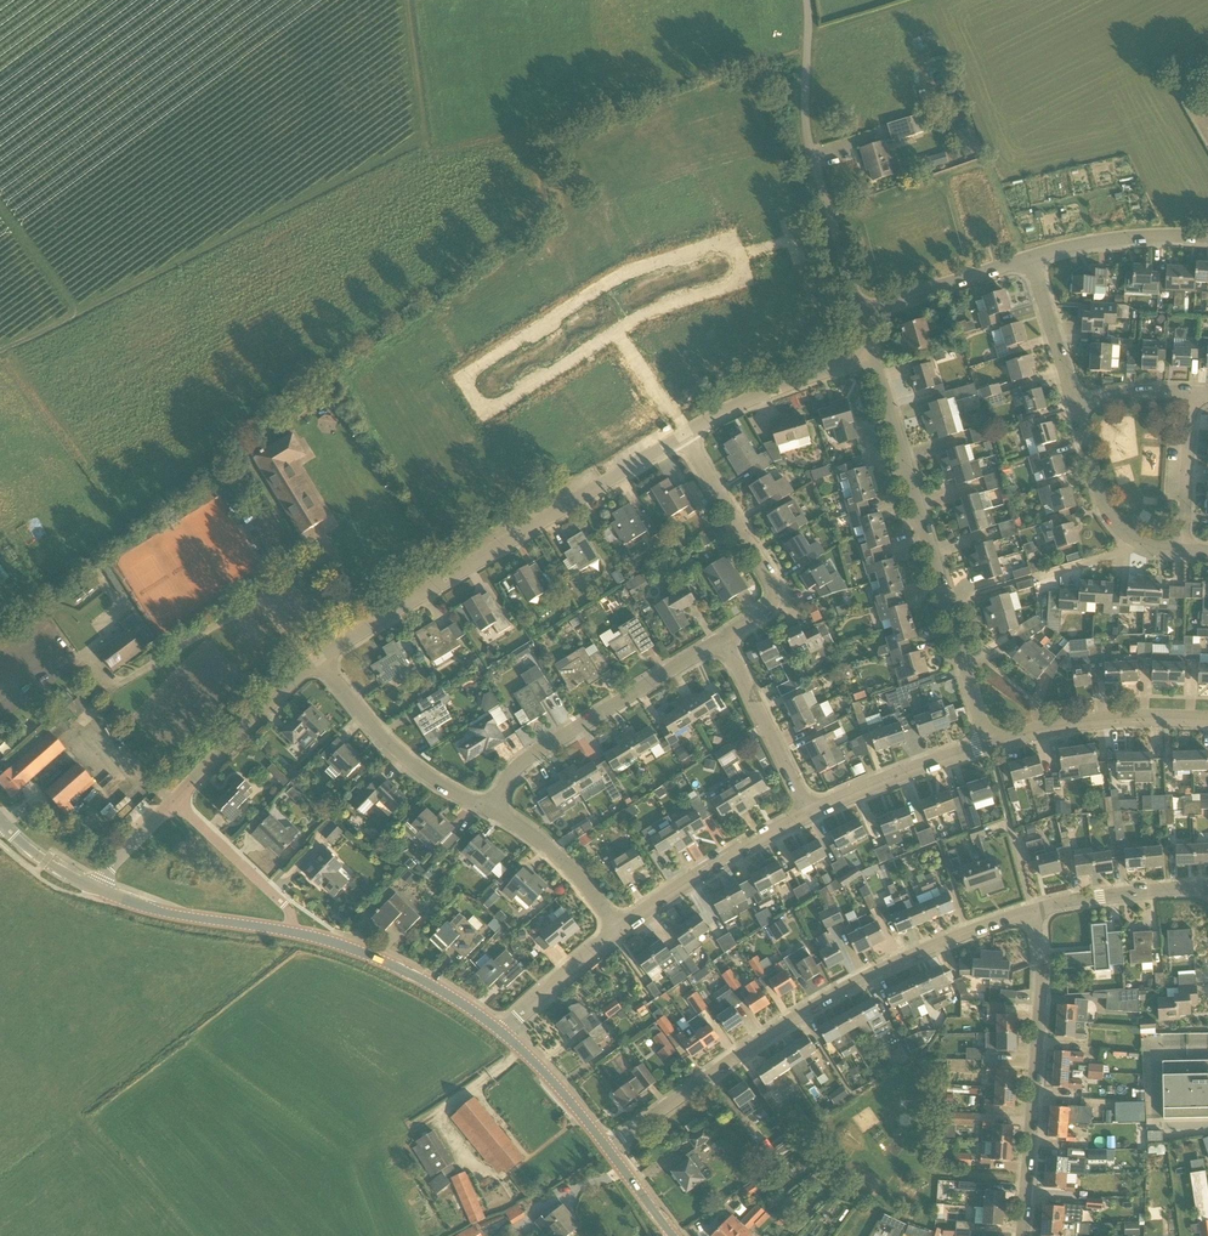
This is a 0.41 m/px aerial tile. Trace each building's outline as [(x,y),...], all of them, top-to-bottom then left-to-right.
[(923,133),(917,115),(910,117),(887,124),(893,142),(916,135),(923,133)] [(898,161),(896,154),(889,156),(885,142),(861,149),(866,165),(868,165),(873,181),(892,175),(902,172),(898,161)] [(945,152),(935,156),(938,166),(948,163),(945,152)] [(691,204),(679,208),(685,227),(694,224),(691,215),(695,214),(691,204)] [(629,225),(620,228),(626,246),(635,243),(629,225)] [(1198,283),(1199,263),(1196,262),(1196,267),(1183,267),(1180,306),(1184,306),(1185,292),(1196,292),(1196,283),(1198,283)] [(1199,263),(1198,283),(1207,283),(1207,263),(1199,263)] [(1149,293),(1151,266),(1135,265),(1133,284),(1143,285),(1143,293),(1149,293)] [(1159,294),(1159,290),(1160,273),(1152,273),(1152,266),(1151,266),(1149,293),(1159,294)] [(1180,306),(1183,267),(1167,266),(1167,274),(1160,273),(1159,290),(1166,291),(1166,298),(1175,298),(1174,314),(1179,314),(1180,306)] [(549,267),(541,272),(553,291),(561,286),(549,267)] [(1106,295),(1107,271),(1089,270),(1088,278),(1074,277),(1073,293),(1095,295),(1094,300),(1100,301),(1102,300),(1104,298),(1106,295)] [(814,280),(803,284),(810,307),(821,303),(814,280)] [(979,314),(984,328),(1000,323),(997,314),(1011,310),(1005,291),(998,294),(996,287),(982,292),(984,298),(988,312),(979,314)] [(1115,305),(1092,303),(1092,308),(1080,307),(1079,322),(1080,322),(1084,322),(1083,331),(1103,333),(1103,324),(1116,324),(1116,318),(1129,319),(1129,307),(1128,307),(1126,305),(1124,306),(1123,305),(1115,305)] [(1156,318),(1156,319),(1156,321),(1157,322),(1158,323),(1159,324),(1160,324),(1161,324),(1162,324),(1164,324),(1165,323),(1166,322),(1166,320),(1166,319),(1166,318),(1166,317),(1165,316),(1164,315),(1162,314),(1161,314),(1160,314),(1159,315),(1158,316),(1157,317),(1156,318)] [(720,315),(711,318),(719,343),(729,340),(720,315)] [(905,355),(929,348),(924,333),(929,331),(925,320),(902,327),(907,343),(902,344),(905,355)] [(965,321),(957,323),(960,334),(975,330),(973,321),(966,323),(965,321)] [(1000,359),(1018,353),(1015,345),(1027,341),(1022,323),(1002,329),(1006,344),(996,347),(1000,359)] [(451,334),(443,339),(453,354),(461,349),(451,334)] [(1119,346),(1119,345),(1119,339),(1104,338),(1104,345),(1092,344),(1090,371),(1111,372),(1111,367),(1119,368),(1120,346),(1119,346)] [(1201,338),(1200,342),(1200,359),(1207,359),(1207,369),(1207,338),(1201,338)] [(1200,359),(1200,342),(1186,342),(1186,339),(1174,339),(1173,367),(1191,368),(1191,358),(1200,359)] [(1135,358),(1135,369),(1142,369),(1142,370),(1157,371),(1158,360),(1166,361),(1166,348),(1166,342),(1143,341),(1143,349),(1143,359),(1139,359),(1140,346),(1136,346),(1136,351),(1135,358)] [(936,354),(938,361),(946,359),(944,351),(936,354)] [(934,387),(932,379),(936,378),(934,370),(936,369),(932,355),(921,358),(923,366),(915,368),(917,377),(912,378),(916,392),(934,387),(936,395),(945,392),(943,384),(934,387)] [(1013,382),(1033,376),(1031,368),(1035,367),(1031,356),(1008,363),(1013,382)] [(1135,374),(1135,369),(1135,358),(1128,358),(1127,374),(1135,374)] [(581,380),(570,387),(582,405),(592,398),(581,380)] [(956,401),(978,395),(975,384),(953,390),(956,401)] [(983,399),(1000,394),(1002,394),(999,384),(980,390),(983,399)] [(1030,393),(1028,386),(1012,391),(1017,406),(1025,404),(1028,413),(1019,416),(1021,424),(1040,418),(1038,411),(1047,408),(1041,389),(1030,393)] [(857,438),(853,422),(847,400),(837,402),(838,406),(821,411),(827,430),(835,428),(840,444),(857,438)] [(926,424),(952,416),(947,400),(930,405),(932,412),(923,414),(926,424)] [(768,451),(775,462),(782,460),(778,446),(781,445),(798,440),(800,447),(812,444),(809,436),(803,416),(785,422),(784,418),(771,422),(777,441),(764,444),(768,451)] [(957,433),(952,416),(926,424),(929,434),(938,431),(940,438),(957,433)] [(1046,425),(1044,417),(1040,418),(1021,424),(1026,440),(1034,437),(1037,447),(1057,441),(1051,423),(1046,425)] [(972,436),(986,432),(984,425),(970,429),(972,436)] [(989,433),(991,439),(991,440),(1000,438),(998,430),(989,433)] [(974,444),(991,439),(989,431),(986,432),(972,436),(974,444)] [(254,457),(302,533),(327,517),(292,461),(305,452),(293,432),(254,457)] [(521,433),(512,440),(520,453),(530,447),(521,433)] [(757,457),(744,434),(726,445),(734,460),(731,462),(739,475),(752,467),(757,475),(766,470),(770,467),(769,465),(774,462),(775,464),(776,464),(775,462),(768,451),(763,454),(762,453),(757,457)] [(984,443),(986,451),(993,449),(991,441),(984,443)] [(970,463),(969,463),(965,447),(948,452),(950,458),(941,461),(944,471),(970,463)] [(1048,451),(1039,454),(1030,456),(1029,457),(1034,474),(1044,471),(1047,480),(1066,474),(1061,456),(1050,459),(1048,451)] [(975,480),(973,471),(981,469),(978,460),(969,463),(970,463),(944,471),(947,481),(956,478),(958,485),(975,480)] [(854,471),(852,464),(855,463),(855,462),(836,468),(841,483),(849,480),(852,489),(872,483),(867,467),(854,471)] [(1011,473),(1009,464),(1001,467),(1004,476),(1011,473)] [(815,470),(811,471),(814,479),(817,478),(820,478),(817,469),(815,470)] [(766,470),(757,475),(760,482),(770,476),(766,470)] [(986,484),(1003,479),(1001,472),(984,477),(986,484)] [(775,484),(770,476),(760,482),(751,487),(761,504),(773,496),(777,503),(794,493),(785,478),(775,484)] [(986,484),(988,491),(989,492),(1005,487),(1003,479),(986,484)] [(678,495),(669,480),(653,490),(670,518),(685,508),(690,515),(697,510),(682,486),(684,491),(678,495)] [(865,509),(863,502),(876,498),(872,483),(852,489),(854,497),(846,500),(850,514),(869,508),(865,509)] [(1062,491),(1060,483),(1038,490),(1043,506),(1052,503),(1055,513),(1076,506),(1071,488),(1062,491)] [(958,519),(984,511),(979,494),(962,499),(964,506),(955,509),(958,519)] [(792,533),(808,524),(794,501),(769,516),(779,533),(789,527),(792,533)] [(643,522),(631,503),(615,513),(619,520),(612,524),(624,546),(647,532),(651,538),(659,533),(650,518),(643,522)] [(868,517),(865,510),(869,509),(869,508),(850,514),(854,529),(863,526),(865,535),(885,529),(881,513),(868,517)] [(989,528),(989,527),(984,511),(958,519),(961,528),(970,526),(972,533),(989,528)] [(272,551),(282,545),(290,540),(272,512),(254,523),(258,529),(267,543),(272,551)] [(1001,532),(1017,527),(1015,519),(998,524),(1001,532)] [(1063,527),(1061,519),(1042,524),(1047,542),(1055,539),(1058,549),(1078,543),(1073,524),(1063,527)] [(1003,539),(1019,534),(1017,527),(1001,532),(1003,539)] [(879,555),(877,548),(890,544),(885,529),(865,535),(868,543),(860,546),(864,560),(883,555),(883,554),(879,555)] [(577,565),(581,571),(600,560),(583,532),(567,541),(572,550),(565,554),(568,559),(563,563),(568,570),(577,565)] [(704,547),(708,545),(716,540),(711,532),(699,539),(704,547)] [(810,548),(802,536),(786,545),(796,562),(808,555),(812,561),(824,554),(818,543),(810,548)] [(972,566),(998,559),(993,542),(976,547),(978,554),(969,557),(972,566)] [(1028,561),(1037,558),(1035,552),(1027,555),(1028,561)] [(1076,554),(1066,557),(1068,562),(1077,560),(1076,554)] [(881,563),(879,556),(883,555),(864,560),(868,575),(877,572),(879,581),(899,575),(894,559),(881,563)] [(740,593),(733,582),(741,577),(727,556),(705,571),(725,603),(740,593)] [(1003,575),(998,559),(972,566),(975,576),(984,574),(986,580),(1003,575)] [(537,579),(528,565),(513,575),(530,602),(552,589),(542,572),(541,572),(543,575),(537,579)] [(830,576),(824,565),(811,573),(810,570),(801,576),(809,590),(818,585),(820,588),(818,590),(822,597),(848,590),(837,572),(830,576)] [(1015,579),(1031,575),(1029,567),(1013,572),(1015,579)] [(618,584),(625,580),(619,570),(612,575),(618,584)] [(633,590),(646,582),(642,574),(628,582),(633,590)] [(893,601),(891,594),(904,590),(899,575),(879,581),(882,589),(873,592),(878,606),(896,601),(896,600),(893,601)] [(1145,603),(1146,576),(1138,576),(1137,584),(1129,584),(1129,588),(1121,588),(1121,594),(1119,614),(1129,615),(1130,602),(1145,603)] [(1169,601),(1170,591),(1162,590),(1163,585),(1154,585),(1155,577),(1146,576),(1145,603),(1160,603),(1159,609),(1169,610),(1169,601)] [(1019,591),(1035,586),(1033,579),(1017,584),(1019,591)] [(1096,604),(1097,583),(1081,582),(1080,595),(1073,595),(1073,591),(1071,611),(1087,612),(1087,603),(1096,604)] [(1120,598),(1112,597),(1113,584),(1097,583),(1096,604),(1105,604),(1105,613),(1119,614),(1121,594),(1120,594),(1120,598)] [(1205,583),(1203,583),(1203,584),(1186,583),(1185,599),(1202,599),(1207,599),(1207,583),(1205,583)] [(622,598),(629,594),(625,587),(618,591),(622,598)] [(673,634),(689,625),(680,611),(696,601),(687,588),(656,607),(673,634)] [(1071,611),(1073,591),(1061,590),(1061,593),(1049,592),(1048,620),(1061,621),(1061,610),(1071,611)] [(489,609),(480,594),(465,604),(482,632),(493,624),(499,634),(510,627),(494,601),(496,604),(489,609)] [(988,619),(1014,611),(1009,595),(992,600),(994,606),(985,609),(988,619)] [(895,609),(893,602),(897,601),(896,601),(878,606),(882,621),(891,618),(893,627),(913,621),(913,619),(912,619),(908,605),(895,609)] [(1169,601),(1169,609),(1177,610),(1177,602),(1175,602),(1169,601)] [(814,621),(822,618),(815,604),(808,608),(814,621)] [(837,607),(840,618),(851,614),(848,604),(837,607)] [(1019,628),(1014,611),(988,619),(991,629),(1000,626),(1002,633),(1019,628)] [(1027,631),(1037,625),(1041,622),(1037,616),(1023,624),(1027,631)] [(655,646),(637,618),(619,629),(620,630),(614,634),(611,629),(600,636),(607,647),(610,645),(616,654),(617,654),(621,661),(639,650),(642,654),(648,650),(647,648),(652,645),(654,647),(655,646)] [(917,636),(913,623),(914,622),(913,621),(893,627),(895,635),(887,638),(891,652),(906,647),(904,641),(918,637),(918,636),(917,636)] [(441,632),(435,622),(416,633),(434,662),(461,646),(451,630),(444,635),(442,631),(441,632)] [(1041,622),(1037,625),(1041,632),(1046,626),(1041,622)] [(805,636),(799,625),(785,632),(793,650),(797,657),(809,651),(811,654),(826,647),(818,630),(805,636)] [(1028,639),(1041,632),(1037,625),(1027,631),(1024,633),(1028,639)] [(818,629),(818,630),(826,647),(827,646),(827,647),(834,643),(825,626),(818,629)] [(1198,637),(1200,637),(1207,638),(1207,630),(1198,629),(1198,637)] [(113,671),(141,650),(127,632),(99,653),(113,671)] [(1185,660),(1192,660),(1193,645),(1193,637),(1184,637),(1184,645),(1186,645),(1185,654),(1170,654),(1169,683),(1185,683),(1185,660)] [(777,650),(771,639),(757,646),(769,671),(790,660),(783,646),(782,646),(782,647),(777,650)] [(1042,649),(1032,641),(1026,644),(1013,659),(1014,660),(1014,659),(1025,669),(1038,654),(1044,647),(1042,649)] [(396,644),(395,642),(384,648),(390,658),(386,660),(386,659),(373,667),(378,676),(379,678),(381,677),(385,684),(395,678),(399,684),(407,679),(401,669),(408,664),(405,660),(396,644)] [(1069,654),(1076,645),(1069,642),(1063,649),(1069,654)] [(1154,659),(1153,682),(1169,683),(1170,654),(1153,653),(1153,644),(1145,643),(1145,659),(1154,659)] [(526,645),(515,652),(519,659),(531,652),(526,645)] [(1097,661),(1095,645),(1088,646),(1089,662),(1097,661)] [(1104,661),(1103,645),(1095,645),(1097,661),(1104,661)] [(1193,645),(1192,660),(1200,660),(1200,654),(1201,645),(1200,645),(1193,645)] [(913,655),(910,646),(906,648),(906,647),(891,652),(895,664),(902,662),(903,667),(907,678),(908,678),(917,675),(928,672),(922,652),(913,655)] [(590,657),(584,647),(555,665),(570,690),(576,686),(577,687),(579,686),(579,685),(591,677),(595,683),(603,678),(601,676),(611,670),(600,651),(590,657)] [(1056,657),(1044,647),(1038,654),(1025,669),(1026,670),(1026,669),(1037,679),(1038,680),(1053,661),(1059,666),(1069,654),(1063,649),(1056,657)] [(488,649),(487,657),(495,659),(496,651),(488,649)] [(1122,683),(1121,663),(1120,652),(1112,652),(1113,663),(1105,664),(1106,684),(1122,683)] [(479,672),(485,668),(479,658),(473,662),(479,672)] [(1122,683),(1138,682),(1137,662),(1121,663),(1122,683)] [(547,699),(555,694),(544,676),(537,664),(521,673),(527,684),(513,693),(523,710),(515,715),(523,728),(547,713),(538,699),(545,695),(547,699)] [(1200,664),(1199,684),(1207,684),(1207,664),(1200,664)] [(1092,685),(1089,665),(1074,667),(1073,668),(1073,671),(1067,672),(1068,680),(1075,679),(1076,687),(1092,685)] [(917,675),(908,678),(909,683),(919,680),(917,675)] [(921,688),(927,686),(936,683),(933,676),(919,680),(921,688)] [(785,704),(792,718),(818,705),(811,691),(821,686),(817,680),(803,686),(807,693),(785,704)] [(787,686),(778,690),(782,697),(790,692),(795,690),(795,689),(792,683),(787,686)] [(897,691),(901,702),(906,716),(913,714),(912,711),(908,699),(912,698),(909,692),(907,685),(896,689),(897,691)] [(448,696),(444,689),(417,705),(418,705),(423,702),(428,711),(414,719),(424,735),(432,747),(440,742),(439,739),(439,736),(437,732),(437,728),(452,719),(444,706),(450,702),(451,699),(449,695),(448,696)] [(890,706),(894,704),(901,702),(897,691),(886,694),(890,706)] [(484,696),(482,709),(485,714),(499,705),(490,692),(484,696)] [(718,708),(708,692),(693,701),(689,695),(681,699),(695,722),(718,708)] [(671,746),(679,741),(675,734),(695,722),(681,699),(674,704),(677,711),(663,720),(667,726),(661,730),(667,741),(671,746)] [(828,700),(820,704),(818,705),(792,718),(799,732),(821,721),(824,728),(838,721),(835,714),(828,700)] [(953,705),(945,708),(942,700),(927,706),(930,713),(936,731),(951,726),(950,723),(958,720),(953,705)] [(868,727),(860,701),(852,704),(862,731),(869,729),(877,752),(892,747),(886,728),(885,728),(883,721),(868,727)] [(899,719),(906,716),(901,702),(894,704),(897,714),(899,719)] [(331,724),(313,707),(299,721),(297,718),(283,733),(294,744),(308,730),(317,739),(331,724)] [(930,713),(915,718),(917,727),(921,737),(936,731),(930,713)] [(493,747),(504,740),(497,728),(499,727),(491,714),(470,727),(471,728),(477,738),(460,748),(468,760),(492,745),(493,747)] [(892,747),(907,741),(901,723),(900,723),(899,719),(897,714),(882,719),(883,721),(885,728),(886,728),(892,747)] [(55,726),(49,719),(0,762),(0,763),(7,771),(55,726)] [(806,745),(813,760),(837,747),(833,739),(837,738),(834,732),(841,728),(838,721),(824,728),(827,735),(806,745)] [(65,749),(57,739),(62,734),(55,726),(7,771),(0,777),(0,783),(11,796),(65,749)] [(624,735),(638,757),(660,743),(650,727),(636,736),(632,730),(624,735)] [(615,771),(638,757),(624,735),(616,740),(620,746),(605,755),(615,771)] [(863,757),(870,754),(863,736),(850,742),(853,750),(859,748),(863,757)] [(345,745),(338,739),(322,756),(328,762),(341,774),(343,772),(348,777),(362,762),(357,757),(359,755),(353,750),(354,749),(348,744),(348,745),(346,743),(345,745)] [(672,750),(671,746),(667,741),(660,745),(666,753),(672,750)] [(759,744),(752,747),(755,754),(762,751),(759,744)] [(742,783),(729,763),(738,757),(730,745),(715,754),(723,768),(729,776),(731,780),(735,787),(749,809),(757,804),(753,798),(767,789),(761,778),(762,778),(761,776),(760,776),(758,773),(742,783)] [(1082,778),(1099,775),(1097,763),(1095,745),(1077,747),(1082,778)] [(690,756),(684,747),(676,752),(683,761),(690,756)] [(845,761),(838,747),(837,747),(813,760),(820,774),(837,765),(845,761)] [(1063,768),(1069,768),(1071,780),(1082,778),(1077,747),(1060,750),(1063,768)] [(1192,774),(1192,771),(1191,752),(1174,753),(1174,771),(1175,771),(1175,776),(1183,776),(1183,774),(1192,774)] [(1207,770),(1207,752),(1191,752),(1192,771),(1207,770)] [(1136,783),(1153,782),(1153,753),(1135,754),(1136,783)] [(1136,783),(1135,754),(1117,754),(1118,773),(1118,781),(1135,781),(1135,783),(1136,783)] [(1029,779),(1044,774),(1039,756),(1024,760),(1029,779)] [(706,759),(704,768),(715,770),(717,761),(706,759)] [(1014,783),(1028,779),(1029,779),(1024,760),(1009,764),(1014,783)] [(603,779),(593,763),(578,772),(574,765),(567,770),(580,792),(603,779)] [(91,780),(76,764),(45,792),(59,809),(60,808),(66,815),(74,808),(68,801),(78,792),(81,795),(95,783),(92,780),(91,780)] [(280,771),(273,764),(268,769),(275,776),(277,778),(283,773),(280,771)] [(291,768),(286,773),(292,779),(297,774),(292,769),(291,768)] [(555,817),(563,812),(559,806),(580,792),(567,770),(559,775),(563,782),(548,791),(554,800),(547,804),(555,817)] [(1053,778),(1054,793),(1054,789),(1061,788),(1059,773),(1052,774),(1053,778)] [(229,818),(247,799),(243,794),(251,786),(240,776),(232,785),(234,787),(215,805),(229,818)] [(1047,794),(1054,793),(1053,778),(1045,779),(1047,794)] [(384,786),(378,779),(352,806),(363,816),(379,799),(394,813),(407,800),(388,781),(384,786)] [(974,804),(993,798),(987,779),(968,785),(974,804)] [(613,801),(622,796),(612,780),(604,786),(613,801)] [(749,809),(735,787),(731,780),(717,789),(721,796),(713,801),(722,817),(737,808),(741,814),(749,809)] [(293,787),(287,792),(296,801),(301,796),(293,787)] [(662,787),(655,791),(660,799),(667,795),(662,787)] [(1012,803),(1019,801),(1015,787),(1008,789),(1012,803)] [(1113,811),(1121,811),(1118,790),(1112,790),(1113,797),(1111,797),(1113,811)] [(942,815),(957,810),(950,792),(936,797),(942,815)] [(1202,809),(1207,809),(1207,794),(1192,795),(1192,803),(1193,803),(1193,809),(1202,809)] [(124,795),(105,816),(111,821),(129,800),(124,795)] [(1152,810),(1160,810),(1167,809),(1166,795),(1151,796),(1152,810)] [(927,820),(942,815),(936,797),(921,802),(927,820)] [(1105,798),(1106,811),(1106,812),(1113,811),(1111,797),(1105,798)] [(674,825),(688,847),(695,843),(692,836),(707,827),(703,822),(711,817),(699,798),(690,803),(696,812),(674,825)] [(1096,801),(1087,802),(1088,812),(1097,810),(1096,801)] [(1056,814),(1067,814),(1066,804),(1066,802),(1056,802),(1056,814)] [(1193,818),(1193,809),(1193,803),(1192,803),(1184,803),(1184,810),(1185,816),(1191,816),(1191,818),(1193,818)] [(629,820),(638,814),(633,806),(624,811),(629,820)] [(900,831),(915,825),(908,807),(893,813),(900,831)] [(971,830),(982,827),(975,807),(965,810),(966,816),(971,830)] [(1193,809),(1193,818),(1196,818),(1196,816),(1202,816),(1202,809),(1193,809)] [(995,810),(992,815),(998,819),(1001,814),(995,810)] [(440,823),(428,811),(414,825),(420,831),(416,836),(432,852),(454,829),(442,818),(442,819),(443,820),(440,823)] [(1108,827),(1115,826),(1113,811),(1106,812),(1108,827)] [(1121,811),(1113,811),(1115,826),(1116,832),(1124,831),(1121,811)] [(899,831),(900,831),(893,813),(878,818),(885,836),(887,842),(901,837),(899,831)] [(295,839),(272,816),(253,835),(262,844),(265,841),(279,856),(295,839)] [(688,847),(674,825),(669,816),(656,824),(661,833),(652,839),(661,854),(676,846),(679,852),(688,847)] [(964,833),(969,831),(971,830),(966,816),(959,818),(964,833)] [(854,843),(868,836),(859,819),(845,826),(854,843)] [(590,821),(582,826),(586,833),(594,828),(590,821)] [(344,832),(334,822),(322,835),(332,844),(344,832)] [(1035,825),(1026,827),(1028,834),(1037,832),(1035,825)] [(586,834),(586,833),(582,826),(575,830),(580,837),(586,834)] [(840,850),(854,843),(845,826),(831,833),(836,843),(840,850)] [(991,860),(983,836),(986,835),(983,826),(982,827),(971,830),(969,831),(972,840),(976,839),(984,862),(961,870),(969,890),(988,884),(991,892),(992,891),(990,888),(1001,884),(1003,888),(1004,887),(994,859),(991,860)] [(929,845),(936,842),(931,829),(924,831),(929,845)] [(922,847),(929,845),(924,831),(917,834),(922,847)] [(490,847),(479,837),(463,853),(488,876),(505,857),(492,844),(490,847)] [(1065,855),(1072,854),(1069,838),(1061,840),(1065,855)] [(1047,855),(1043,839),(1026,843),(1031,862),(1038,860),(1042,876),(1062,872),(1057,853),(1047,855)] [(814,864),(828,857),(818,840),(805,847),(814,864)] [(836,843),(830,846),(838,861),(844,858),(843,857),(840,850),(836,843)] [(888,861),(892,859),(894,858),(888,844),(882,847),(888,861)] [(1177,866),(1195,865),(1195,845),(1177,846),(1177,866)] [(1207,865),(1207,845),(1195,845),(1195,865),(1207,865)] [(800,872),(814,864),(805,847),(791,855),(800,872)] [(881,864),(886,862),(888,861),(882,847),(875,850),(881,864)] [(1145,868),(1163,867),(1161,847),(1143,848),(1145,868)] [(625,885),(634,880),(630,874),(644,865),(634,848),(611,862),(625,885)] [(1127,870),(1145,868),(1143,848),(1125,850),(1127,870)] [(335,873),(342,865),(327,850),(306,873),(303,871),(321,888),(324,886),(336,897),(347,885),(335,873)] [(1096,874),(1113,872),(1110,852),(1093,854),(1096,874)] [(1078,877),(1096,874),(1093,854),(1075,857),(1078,877)] [(845,875),(851,871),(844,858),(838,861),(838,862),(845,875)] [(410,859),(405,864),(411,870),(417,865),(410,859)] [(787,878),(778,861),(764,869),(774,886),(787,878)] [(839,878),(845,875),(838,862),(832,865),(839,878)] [(419,865),(416,868),(424,876),(427,872),(419,865)] [(844,888),(862,876),(857,868),(839,880),(844,888)] [(537,883),(532,878),(533,877),(524,869),(503,893),(512,901),(515,898),(527,909),(530,906),(530,907),(548,887),(540,879),(537,883)] [(774,886),(764,869),(751,876),(760,893),(766,890),(770,897),(778,893),(774,886)] [(409,870),(402,878),(410,886),(417,878),(409,870)] [(828,873),(822,877),(826,885),(833,882),(828,873)] [(503,876),(497,884),(501,887),(507,880),(503,876)] [(938,888),(933,878),(927,881),(931,891),(938,888)] [(927,881),(926,881),(919,884),(924,894),(931,891),(927,881)] [(734,907),(748,900),(738,883),(725,890),(734,907)] [(807,900),(813,895),(807,883),(800,887),(807,900)] [(896,904),(888,907),(892,919),(895,926),(896,926),(899,934),(913,928),(907,911),(903,902),(899,892),(898,892),(895,886),(889,889),(896,904)] [(796,895),(801,904),(807,900),(800,887),(794,890),(796,895)] [(899,892),(903,902),(910,900),(906,889),(899,892)] [(720,914),(734,907),(725,890),(711,898),(720,914)] [(406,933),(421,917),(397,893),(372,919),(385,931),(398,918),(403,923),(400,927),(406,933)] [(949,893),(941,897),(935,900),(941,916),(956,910),(953,903),(953,902),(949,893)] [(870,911),(878,907),(876,903),(871,894),(864,898),(870,911)] [(484,895),(479,901),(488,909),(494,904),(484,895)] [(941,916),(935,900),(920,905),(927,922),(941,916)] [(920,905),(914,908),(907,911),(913,928),(927,922),(920,905)] [(837,906),(836,906),(828,910),(835,924),(844,920),(837,906)] [(769,925),(775,921),(768,908),(762,912),(769,925)] [(500,922),(506,916),(500,910),(494,915),(500,922)] [(828,928),(835,924),(828,910),(821,914),(828,928)] [(763,929),(769,925),(762,912),(755,915),(759,922),(763,929)] [(569,939),(581,929),(567,913),(541,934),(552,948),(567,937),(569,939)] [(468,922),(460,914),(449,925),(447,923),(432,938),(445,951),(459,937),(467,945),(465,947),(465,948),(470,953),(465,959),(485,938),(478,931),(468,922)] [(698,939),(710,930),(699,914),(686,923),(698,939)] [(877,923),(873,914),(867,917),(871,926),(864,929),(872,946),(886,940),(878,923),(877,923)] [(495,918),(488,925),(496,933),(503,926),(495,918)] [(863,930),(858,918),(849,922),(850,925),(845,927),(850,936),(849,936),(857,954),(872,946),(864,929),(863,930)] [(698,939),(686,923),(673,932),(682,944),(676,948),(676,949),(676,948),(686,962),(686,961),(695,974),(700,969),(690,955),(703,946),(698,939)] [(1107,934),(1107,923),(1106,923),(1106,925),(1093,926),(1093,924),(1092,925),(1093,940),(1094,952),(1083,953),(1066,954),(1066,953),(1065,953),(1067,970),(1067,969),(1096,966),(1096,971),(1111,970),(1110,964),(1123,964),(1121,933),(1107,934)] [(777,941),(783,938),(775,925),(769,928),(777,941)] [(501,936),(508,929),(504,926),(497,932),(499,935),(501,936)] [(1193,938),(1192,929),(1191,929),(1192,930),(1168,931),(1170,958),(1194,956),(1193,940),(1194,940),(1193,938)] [(526,932),(519,932),(520,940),(527,939),(526,932)] [(836,944),(830,932),(821,937),(827,949),(821,952),(829,968),(845,960),(837,944),(836,944)] [(1152,962),(1151,943),(1153,943),(1152,932),(1134,933),(1135,944),(1136,944),(1136,951),(1131,951),(1132,964),(1142,963),(1152,962)] [(731,949),(737,945),(730,933),(724,937),(731,949)] [(731,949),(724,937),(717,941),(725,953),(731,949)] [(665,971),(668,969),(677,962),(662,940),(649,949),(660,965),(664,970),(665,971)] [(805,946),(805,947),(791,955),(784,959),(795,975),(801,971),(807,981),(821,973),(805,946)] [(636,958),(647,974),(660,965),(649,949),(636,958)] [(525,970),(517,961),(507,950),(494,962),(492,959),(477,973),(490,987),(504,973),(512,982),(507,987),(525,970)] [(991,979),(993,952),(982,951),(982,960),(975,960),(960,961),(961,976),(972,976),(972,978),(991,979)] [(1008,980),(1009,962),(1002,962),(1003,953),(993,952),(991,979),(1008,980)] [(767,969),(758,956),(749,962),(760,979),(767,974),(771,981),(771,982),(780,997),(796,987),(786,972),(780,963),(774,967),(773,966),(767,969)] [(689,978),(695,974),(686,961),(686,962),(680,966),(689,978)] [(945,974),(941,966),(927,973),(935,989),(938,998),(943,1008),(949,1005),(945,995),(953,992),(945,973),(945,974)] [(705,968),(699,972),(704,979),(709,975),(705,968)] [(729,985),(727,986),(732,993),(740,988),(742,986),(731,969),(722,975),(729,985)] [(921,996),(935,989),(927,973),(913,979),(921,996)] [(1156,988),(1165,988),(1164,973),(1155,974),(1156,979),(1156,988)] [(1196,986),(1196,975),(1178,976),(1179,978),(1179,985),(1179,987),(1178,987),(1196,986)] [(969,995),(962,977),(955,981),(961,995),(967,995),(969,995)] [(915,1020),(922,1017),(914,999),(921,996),(913,979),(900,985),(912,1013),(915,1020)] [(655,985),(653,982),(647,987),(656,999),(662,994),(658,989),(655,985)] [(748,987),(742,991),(741,992),(746,1001),(755,1014),(770,1004),(761,991),(756,982),(748,987)] [(912,1013),(900,985),(885,992),(889,999),(888,999),(892,1008),(898,1006),(900,1009),(901,1008),(904,1016),(912,1013)] [(727,996),(732,993),(727,986),(715,994),(721,1004),(727,1011),(719,1017),(729,1032),(744,1021),(727,996)] [(1198,1004),(1196,986),(1178,987),(1179,994),(1174,994),(1174,997),(1157,998),(1159,1022),(1180,1020),(1180,1015),(1190,1014),(1190,1004),(1197,1004),(1198,1004)] [(1125,990),(1118,991),(1107,992),(1107,1008),(1107,1010),(1134,1012),(1139,1012),(1138,989),(1125,990)] [(1016,999),(1017,991),(1001,990),(1001,998),(1016,999)] [(697,992),(696,993),(690,997),(687,999),(698,1015),(708,1009),(697,992)] [(877,1005),(873,998),(859,1006),(878,1039),(894,1030),(890,1021),(887,1022),(877,1005)] [(936,1011),(943,1008),(938,998),(931,1001),(936,1011)] [(602,1009),(609,1019),(623,1009),(616,999),(602,1009)] [(643,1002),(635,1007),(640,1014),(648,1009),(643,1002)] [(1006,1015),(1006,1003),(987,1003),(987,1020),(998,1020),(998,1033),(1017,1033),(1017,1015),(1006,1015)] [(589,1034),(601,1025),(592,1013),(590,1012),(579,1004),(572,1006),(568,1009),(571,1013),(564,1019),(565,1020),(558,1025),(565,1034),(567,1032),(572,1038),(584,1028),(589,1034)] [(1086,1022),(1086,1015),(1087,1007),(1077,1006),(1059,1005),(1059,1011),(1059,1020),(1058,1020),(1058,1021),(1076,1022),(1086,1022)] [(878,1039),(859,1006),(846,1013),(855,1029),(859,1027),(863,1035),(866,1034),(871,1043),(878,1039)] [(624,1010),(618,1013),(622,1019),(628,1016),(624,1010)] [(855,1029),(846,1013),(833,1020),(852,1054),(858,1051),(848,1033),(855,1029)] [(675,1030),(672,1026),(673,1026),(665,1016),(657,1022),(668,1036),(675,1030)] [(710,1025),(704,1016),(691,1026),(697,1034),(706,1048),(720,1038),(710,1025)] [(682,1018),(675,1023),(681,1030),(688,1025),(682,1018)] [(852,1054),(833,1020),(819,1028),(823,1035),(823,1036),(828,1044),(834,1041),(839,1049),(840,1049),(845,1058),(852,1054)] [(1141,1030),(1156,1029),(1156,1020),(1140,1021),(1141,1030)] [(1086,1022),(1076,1022),(1058,1021),(1058,1022),(1059,1022),(1058,1030),(1057,1030),(1057,1037),(1075,1038),(1084,1038),(1085,1031),(1075,1030),(1076,1022),(1086,1023),(1086,1022)] [(587,1063),(602,1052),(597,1045),(609,1035),(601,1025),(589,1034),(592,1037),(577,1048),(587,1063)] [(656,1025),(648,1031),(651,1035),(659,1029),(656,1025)] [(691,1026),(683,1031),(677,1035),(683,1044),(692,1057),(706,1048),(697,1034),(691,1026)] [(653,1039),(661,1050),(658,1053),(664,1061),(677,1052),(671,1043),(662,1032),(653,1039)] [(913,1057),(927,1045),(921,1032),(905,1039),(913,1057)] [(986,1033),(986,1054),(998,1054),(998,1051),(1017,1051),(1017,1033),(998,1033),(986,1033)] [(812,1043),(807,1036),(794,1044),(815,1076),(822,1072),(811,1055),(818,1050),(812,1042),(812,1043)] [(815,1076),(794,1044),(782,1053),(792,1068),(798,1077),(804,1073),(809,1081),(813,1078),(819,1088),(822,1086),(815,1076)] [(899,1055),(896,1050),(887,1055),(891,1064),(894,1069),(909,1059),(905,1052),(899,1055)] [(1114,1050),(1113,1056),(1138,1058),(1139,1052),(1114,1050)] [(1084,1062),(1084,1053),(1056,1051),(1055,1069),(1069,1070),(1070,1061),(1084,1062)] [(779,1076),(792,1068),(782,1053),(769,1061),(779,1076)] [(770,1092),(777,1087),(773,1080),(779,1076),(769,1061),(756,1070),(761,1077),(760,1077),(761,1077),(754,1082),(763,1095),(770,1091),(770,1092)] [(1164,1119),(1207,1118),(1207,1061),(1163,1062),(1164,1119)] [(624,1107),(657,1082),(643,1064),(632,1072),(636,1077),(614,1095),(624,1107)] [(1103,1073),(1104,1065),(1089,1064),(1089,1066),(1089,1071),(1103,1073)] [(998,1070),(998,1066),(987,1066),(987,1074),(997,1075),(997,1088),(1016,1089),(1017,1071),(998,1070)] [(858,1067),(852,1070),(855,1076),(860,1073),(858,1067)] [(1082,1089),(1082,1081),(1068,1080),(1069,1070),(1055,1069),(1053,1087),(1082,1089)] [(1102,1080),(1103,1073),(1089,1071),(1088,1079),(1102,1080)] [(791,1094),(797,1090),(790,1080),(784,1084),(791,1094)] [(762,1106),(755,1097),(756,1097),(745,1082),(730,1093),(740,1108),(748,1102),(754,1111),(762,1106)] [(785,1098),(791,1094),(784,1084),(778,1088),(785,1098)] [(995,1106),(1014,1107),(1016,1089),(997,1088),(995,1100),(987,1100),(985,1100),(985,1108),(995,1109),(995,1106)] [(508,1172),(525,1158),(475,1098),(454,1116),(492,1163),(498,1159),(508,1172)] [(1116,1101),(1115,1122),(1143,1123),(1144,1102),(1116,1101)] [(1079,1124),(1081,1107),(1069,1106),(1069,1108),(1052,1107),(1051,1122),(1068,1123),(1079,1124)] [(729,1110),(704,1129),(709,1137),(725,1125),(736,1140),(745,1133),(729,1110)] [(809,1116),(808,1119),(809,1122),(813,1123),(816,1121),(816,1118),(815,1115),(812,1114),(809,1116)] [(974,1126),(974,1116),(944,1114),(943,1124),(974,1126)] [(689,1132),(701,1124),(697,1119),(685,1127),(689,1132)] [(983,1129),(994,1130),(993,1142),(1012,1143),(1013,1125),(994,1124),(994,1121),(984,1120),(983,1129)] [(1076,1142),(1077,1135),(1067,1134),(1068,1123),(1051,1122),(1049,1137),(1067,1138),(1067,1141),(1076,1142)] [(945,1125),(944,1137),(952,1137),(953,1126),(945,1125)] [(689,1140),(695,1149),(710,1138),(709,1137),(704,1129),(689,1140)] [(445,1176),(456,1170),(452,1164),(454,1163),(434,1131),(416,1142),(418,1145),(425,1156),(420,1159),(431,1177),(441,1171),(443,1173),(429,1183),(437,1194),(451,1183),(445,1176)] [(1163,1131),(1148,1131),(1148,1142),(1163,1142),(1163,1131)] [(1107,1137),(1107,1149),(1117,1149),(1117,1148),(1117,1143),(1117,1137),(1107,1137)] [(772,1163),(792,1149),(784,1138),(764,1152),(772,1163)] [(982,1155),(981,1162),(992,1163),(992,1160),(1011,1161),(1012,1143),(993,1142),(992,1154),(985,1154),(985,1155),(982,1155)] [(1069,1149),(1068,1156),(1068,1159),(1048,1157),(1047,1172),(1067,1174),(1084,1175),(1085,1166),(1089,1166),(1089,1161),(1089,1150),(1069,1149)] [(1089,1161),(1107,1161),(1107,1150),(1089,1150),(1089,1161)] [(1115,1150),(1107,1150),(1107,1161),(1115,1160),(1115,1150)] [(688,1192),(705,1180),(699,1172),(706,1167),(693,1151),(687,1155),(690,1160),(673,1172),(688,1192)] [(970,1165),(971,1154),(956,1154),(956,1164),(970,1165)] [(1123,1163),(1108,1163),(1108,1171),(1123,1170),(1123,1163)] [(1190,1174),(1198,1219),(1201,1220),(1201,1221),(1201,1222),(1207,1220),(1207,1185),(1206,1171),(1190,1174)] [(466,1172),(451,1178),(472,1225),(486,1218),(481,1206),(470,1180),(470,1181),(466,1172)] [(754,1172),(746,1177),(750,1183),(758,1178),(754,1172)] [(1075,1192),(1075,1184),(1066,1184),(1067,1174),(1047,1172),(1046,1188),(1065,1189),(1065,1191),(1075,1192)] [(767,1174),(759,1180),(763,1187),(772,1181),(767,1174)] [(815,1174),(810,1179),(816,1184),(821,1179),(815,1174)] [(1007,1209),(1008,1199),(1005,1199),(1006,1192),(989,1191),(989,1184),(975,1183),(960,1182),(959,1190),(978,1191),(976,1207),(985,1208),(1007,1209)] [(756,1193),(755,1192),(750,1184),(740,1191),(746,1201),(756,1193)] [(1103,1209),(1103,1201),(1087,1200),(1087,1208),(1103,1209)] [(516,1203),(503,1214),(512,1225),(526,1214),(516,1203)] [(766,1212),(758,1204),(741,1222),(733,1215),(712,1235),(741,1235),(738,1234),(752,1220),(755,1224),(766,1212)] [(1148,1205),(1149,1220),(1162,1219),(1161,1204),(1148,1205)] [(567,1216),(570,1213),(563,1205),(548,1217),(545,1214),(537,1221),(540,1226),(546,1221),(558,1235),(568,1235),(578,1228),(567,1216)] [(1044,1206),(1043,1221),(1081,1224),(1082,1206),(1064,1205),(1064,1207),(1044,1206)] [(1007,1209),(985,1208),(984,1224),(1004,1226),(1004,1219),(1006,1219),(1007,1209)] [(884,1214),(881,1222),(902,1232),(906,1225),(884,1214)] [(755,1224),(752,1220),(738,1234),(741,1235),(750,1235),(753,1233),(749,1230),(755,1224)] [(1199,1222),(1199,1225),(1200,1233),(1201,1235),(1205,1235),(1207,1235),(1207,1220),(1201,1222),(1199,1222)] [(971,1230),(972,1223),(957,1221),(956,1229),(971,1230)] [(1043,1221),(1042,1235),(1076,1235),(1077,1224),(1081,1224),(1043,1221)] [(1139,1224),(1125,1224),(1125,1235),(1139,1235),(1139,1224)] [(475,1225),(457,1235),(482,1235),(475,1225)]
